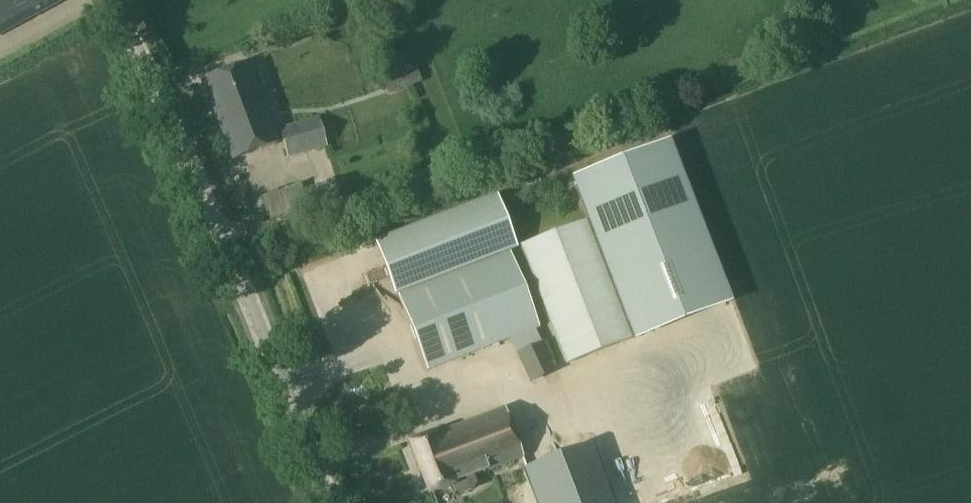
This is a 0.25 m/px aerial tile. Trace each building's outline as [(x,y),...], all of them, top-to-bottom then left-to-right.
[(63,1),(63,0),(0,0),(0,35),(63,1)] [(202,80),(233,159),(277,143),(247,63),(202,80)] [(279,130),(287,159),(327,148),(318,119),(279,130)] [(572,184),(612,285),(705,249),(666,148),(572,184)] [(301,183),(263,196),(271,219),(309,206),(301,183)] [(378,246),(426,371),(539,328),(510,252),(517,249),(498,200),(378,246)] [(567,366),(632,341),(586,222),(521,247),(567,366)] [(541,342),(515,354),(529,384),(554,372),(541,342)] [(476,484),(472,474),(521,457),(503,411),(435,436),(434,433),(409,442),(429,494),(450,485),(454,492),(460,495),(473,490),(476,484)] [(524,470),(536,502),(612,502),(590,445),(524,470)]
